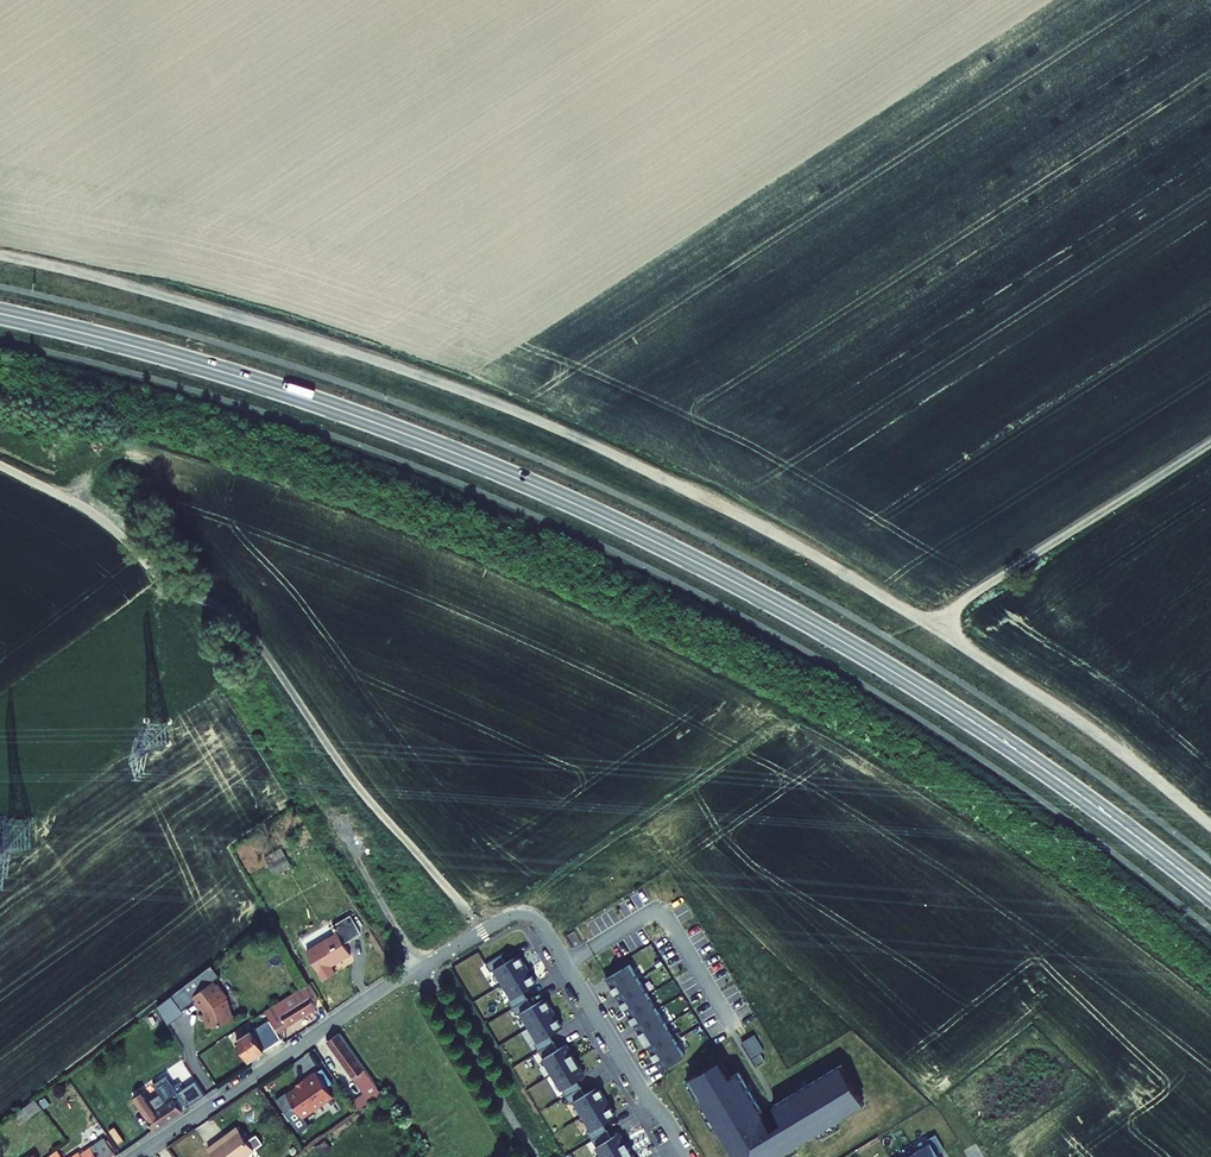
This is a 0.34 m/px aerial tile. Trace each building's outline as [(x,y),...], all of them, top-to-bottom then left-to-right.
[(281,848),(263,857),(272,875),(290,867),(281,848)] [(307,952),(324,980),(336,973),(331,965),(351,953),(344,943),(361,933),(351,916),(334,927),(338,933),(307,952)] [(495,969),(504,983),(527,969),(518,954),(506,962),(501,955),(487,964),(491,971),(495,969)] [(640,979),(630,964),(608,977),(617,993),(640,979)] [(536,984),(527,969),(504,983),(512,998),(508,1000),(513,1007),(528,998),(524,991),(536,984)] [(649,994),(640,979),(617,993),(622,1002),(621,1003),(625,1009),(626,1008),(649,994)] [(204,1014),(208,1027),(232,1020),(233,1018),(227,997),(228,997),(218,984),(217,985),(213,981),(192,997),(200,1009),(202,1008),(205,1011),(206,1014),(204,1014)] [(318,998),(310,983),(266,1011),(278,1032),(317,1007),(313,1001),(318,998)] [(658,1009),(649,994),(626,1008),(635,1023),(658,1009)] [(530,1027),(554,1012),(545,997),(532,1005),(528,998),(513,1007),(517,1015),(521,1012),(530,1027)] [(667,1025),(658,1009),(635,1023),(641,1032),(639,1033),(643,1039),(644,1038),(667,1025)] [(554,1012),(530,1027),(538,1041),(534,1043),(539,1051),(554,1042),(550,1035),(562,1027),(554,1012)] [(147,1019),(152,1026),(159,1021),(154,1015),(147,1019)] [(676,1040),(667,1025),(644,1038),(653,1053),(676,1040)] [(236,1042),(248,1061),(265,1051),(252,1031),(236,1042)] [(327,1042),(349,1072),(353,1069),(352,1069),(361,1063),(340,1033),(327,1042)] [(742,1042),(756,1066),(765,1061),(761,1053),(764,1051),(755,1035),(742,1042)] [(217,1043),(226,1055),(235,1049),(226,1037),(217,1043)] [(676,1040),(653,1053),(663,1069),(686,1056),(676,1040)] [(539,1051),(553,1073),(575,1060),(566,1044),(558,1049),(554,1042),(539,1051)] [(553,1073),(566,1096),(581,1087),(577,1080),(585,1075),(579,1065),(580,1065),(577,1059),(575,1060),(553,1073)] [(736,1156),(777,1156),(787,1151),(784,1147),(803,1142),(848,1114),(844,1108),(862,1097),(842,1064),(774,1105),(779,1113),(768,1120),(739,1072),(731,1076),(721,1060),(691,1078),(701,1095),(699,1096),(736,1156)] [(358,1110),(382,1093),(361,1063),(352,1069),(353,1069),(349,1072),(365,1093),(353,1102),(358,1110)] [(309,1126),(303,1117),(333,1096),(323,1081),(318,1074),(316,1071),(304,1080),(304,1083),(287,1094),(286,1092),(275,1099),(298,1133),(309,1126)] [(323,1081),(328,1077),(324,1071),(318,1074),(323,1081)] [(701,1095),(691,1078),(687,1080),(697,1097),(699,1096),(701,1095)] [(187,1108),(206,1095),(196,1080),(177,1093),(180,1097),(175,1101),(174,1098),(167,1103),(160,1094),(150,1100),(144,1091),(134,1098),(154,1130),(183,1111),(180,1108),(185,1104),(187,1108)] [(581,1087),(566,1096),(571,1103),(574,1101),(583,1115),(607,1101),(598,1086),(585,1094),(581,1087)] [(866,1104),(862,1097),(844,1108),(848,1114),(866,1104)] [(13,1116),(20,1125),(42,1108),(35,1099),(13,1116)] [(588,1132),(592,1139),(607,1130),(603,1123),(616,1116),(607,1101),(583,1115),(592,1130),(588,1132)] [(214,1156),(245,1156),(255,1150),(240,1130),(225,1141),(223,1139),(208,1149),(214,1156)] [(603,1156),(614,1156),(629,1148),(619,1133),(611,1137),(607,1130),(592,1139),(603,1156)] [(916,1152),(919,1156),(940,1156),(938,1154),(945,1150),(936,1135),(929,1139),(931,1143),(916,1152)] [(116,1156),(114,1152),(106,1141),(104,1138),(81,1154),(79,1152),(72,1156),(115,1156),(116,1156)] [(116,1150),(108,1139),(106,1141),(114,1152),(116,1150)] [(316,1147),(322,1154),(331,1147),(326,1140),(316,1147)] [(787,1151),(803,1142),(784,1147),(787,1151)] [(632,1154),(633,1153),(630,1148),(629,1148),(614,1156),(634,1156),(632,1154)]
